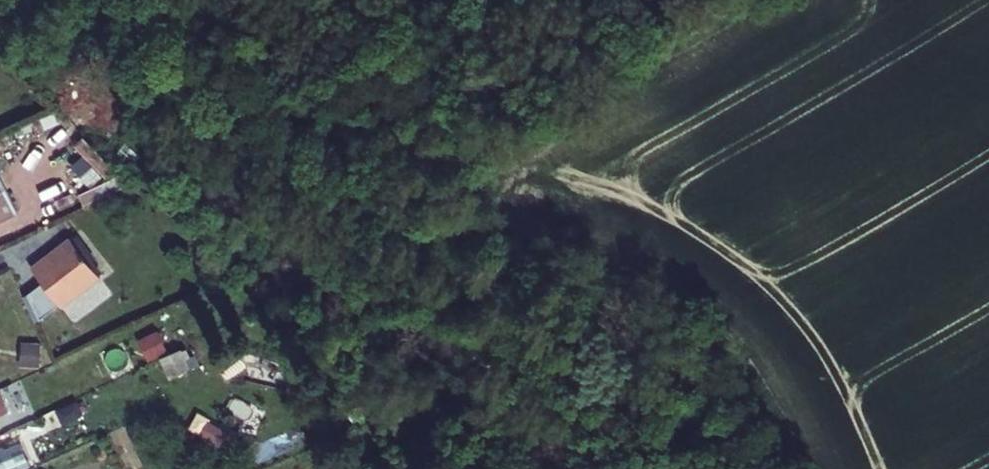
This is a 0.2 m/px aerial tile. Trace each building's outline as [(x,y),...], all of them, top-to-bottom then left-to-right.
[(21,213),(0,168),(0,223),(21,213)] [(102,277),(109,272),(84,239),(77,244),(102,277)] [(84,296),(81,293),(102,277),(77,244),(52,263),(50,260),(36,271),(65,309),(84,296)] [(161,345),(167,358),(180,352),(174,339),(161,345)] [(18,411),(8,388),(0,392),(0,419),(18,411)] [(8,421),(12,430),(34,420),(30,410),(8,421)] [(20,445),(0,453),(0,468),(30,468),(20,445)]
